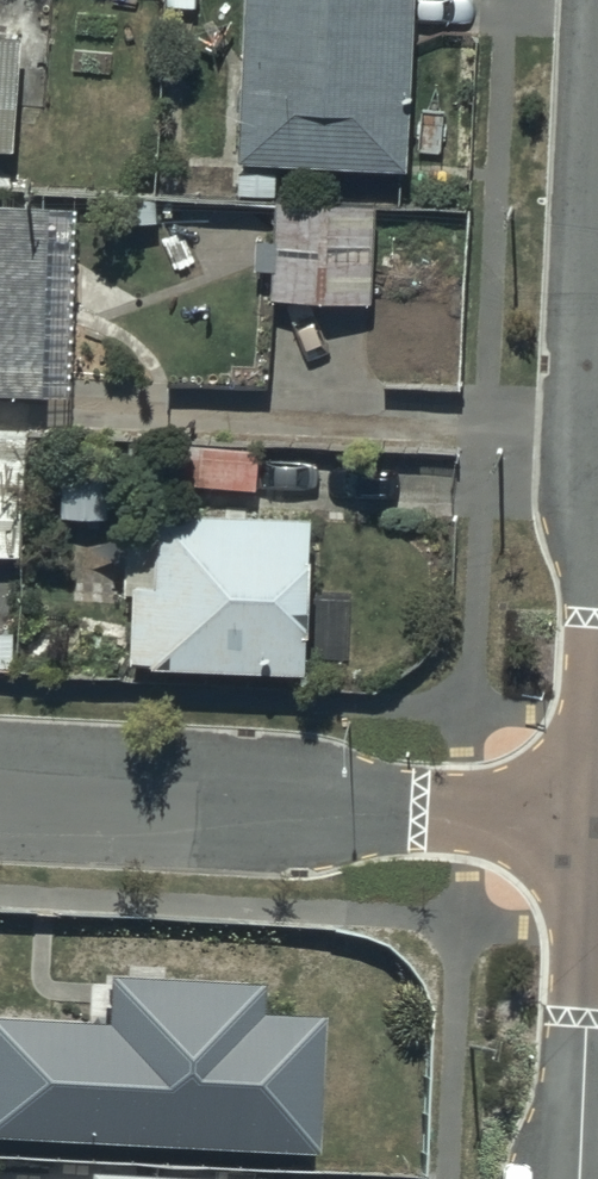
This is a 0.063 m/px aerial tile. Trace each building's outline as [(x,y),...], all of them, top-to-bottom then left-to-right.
[(248,159),(417,165),(423,0),(253,0),(248,159)] [(23,151),(27,34),(0,33),(0,150),(23,151)] [(0,204),(0,389),(56,389),(60,204),(0,204)] [(384,209),(282,204),(278,295),(379,300),(384,209)] [(0,427),(0,556),(23,557),(27,428),(0,427)] [(153,538),(130,538),(129,594),(139,594),(139,665),(315,665),(316,510),(153,510),(153,538)] [(0,1022),(0,1136),(320,1146),(324,1017),(266,1015),(267,982),(114,977),(113,1026),(0,1022)]
